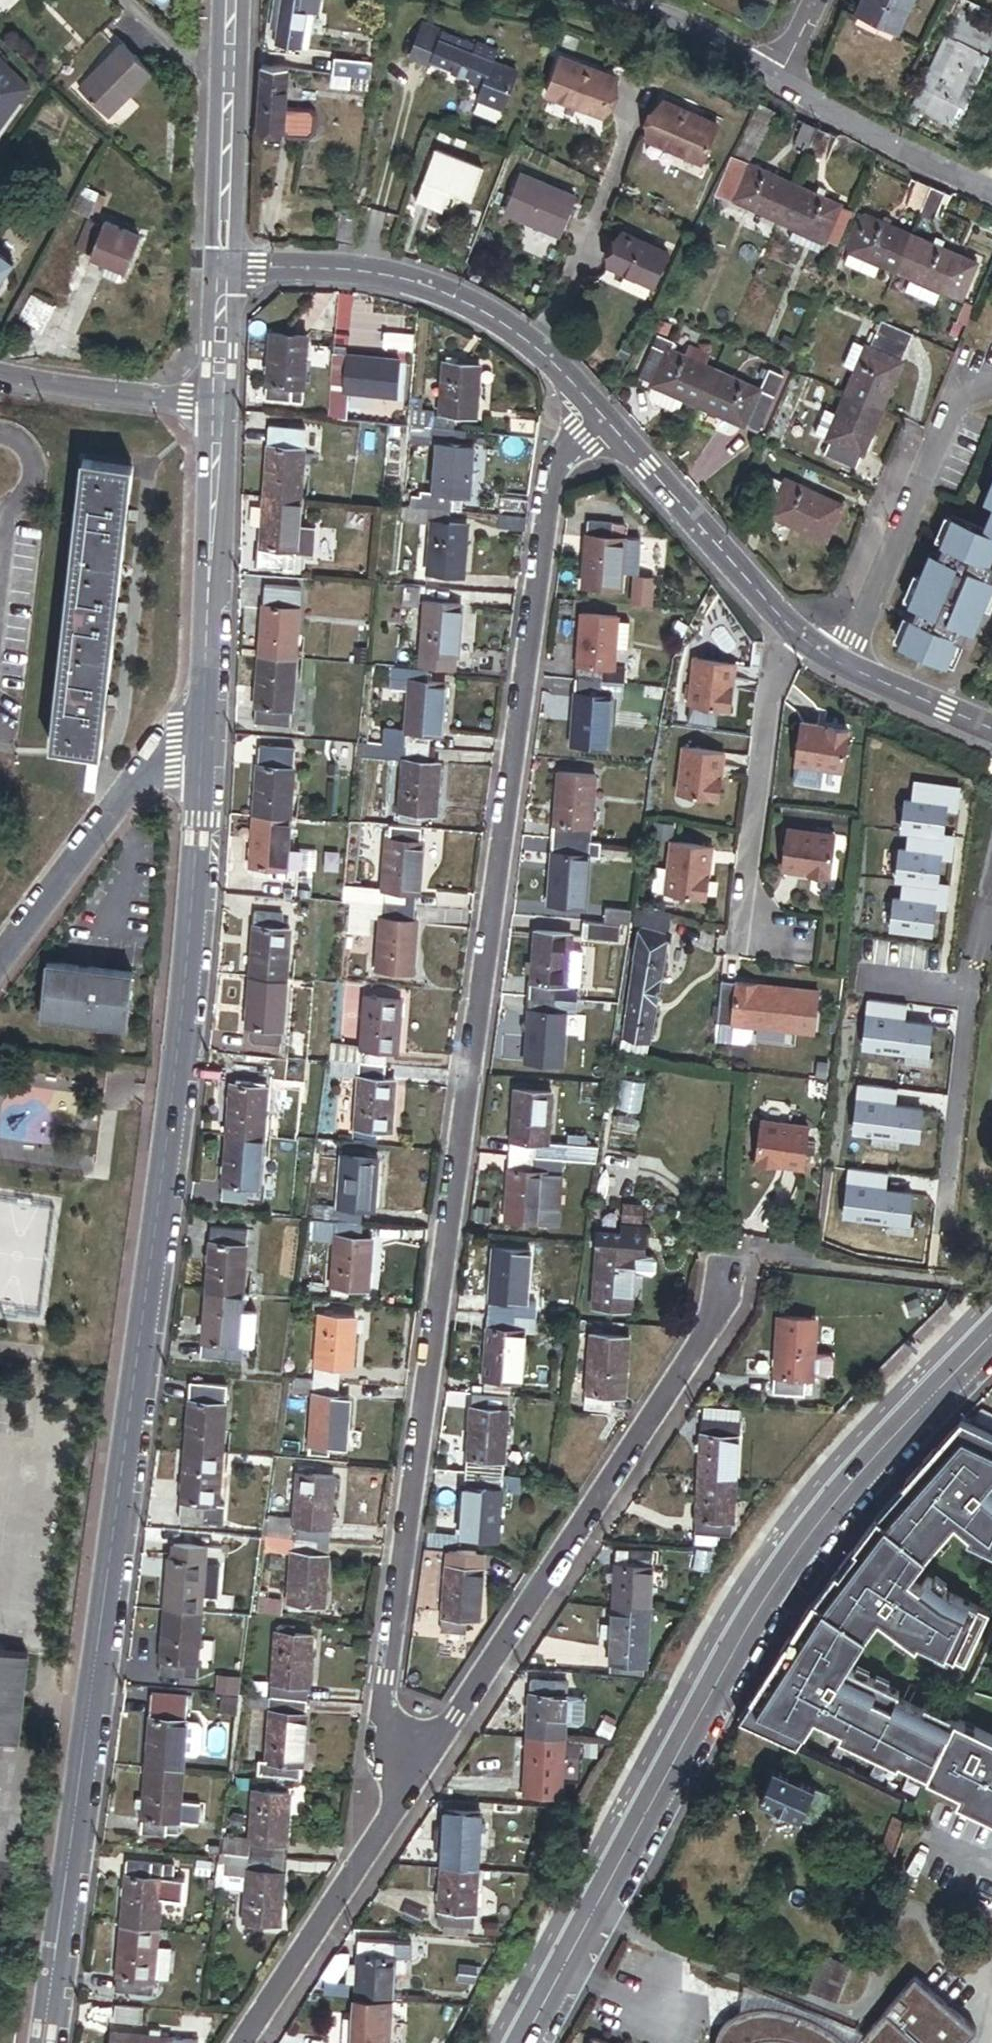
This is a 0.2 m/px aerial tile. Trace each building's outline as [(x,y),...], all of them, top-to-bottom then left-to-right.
[(279,45),(305,49),(311,12),(320,13),(322,0),(280,0),(275,29),(281,30),(279,45)] [(662,1),(680,9),(684,0),(662,0),(662,1)] [(899,42),(918,0),(866,0),(856,23),(899,42)] [(680,9),(662,1),(660,4),(678,12),(680,9)] [(941,37),(938,36),(906,105),(943,122),(952,102),(957,105),(980,55),(976,53),(986,31),(952,15),(941,37)] [(444,41),(447,31),(427,23),(413,59),(434,67),(436,62),(444,41)] [(447,31),(444,41),(472,52),(474,46),(476,42),(447,31)] [(472,52),(444,41),(436,62),(489,83),(498,61),(477,54),(472,52)] [(477,54),(498,61),(502,50),(482,42),(480,48),(477,54)] [(124,46),(81,91),(110,118),(153,73),(124,46)] [(335,75),(372,80),(375,64),(337,59),(335,75)] [(489,83),(483,100),(508,110),(523,71),(498,61),(489,83)] [(561,61),(544,98),(599,124),(616,86),(561,61)] [(288,108),(290,69),(264,67),(260,129),(287,131),(293,137),(311,138),(317,134),(318,115),(313,110),(288,108)] [(659,112),(642,148),(696,174),(714,138),(659,112)] [(749,173),(751,170),(775,122),(758,113),(732,164),(749,173)] [(806,162),(816,136),(802,131),(792,156),(806,162)] [(830,142),(816,136),(806,162),(820,167),(830,142)] [(441,152),(430,181),(453,189),(474,198),(485,169),(441,152)] [(783,223),(796,187),(751,170),(749,173),(736,205),(783,223)] [(520,179),(505,217),(560,240),(576,201),(520,179)] [(453,189),(430,181),(422,200),(445,209),(453,189)] [(921,215),(931,188),(917,182),(907,209),(921,215)] [(85,185),(81,192),(96,199),(99,192),(85,185)] [(818,195),(796,187),(783,223),(796,227),(791,240),(822,252),(827,240),(840,245),(853,210),(841,206),(842,204),(824,198),(827,190),(821,188),(818,195)] [(944,193),(931,188),(921,215),(934,220),(944,193)] [(81,192),(74,205),(89,213),(96,199),(81,192)] [(886,262),(901,268),(915,232),(867,214),(853,249),(856,250),(886,262)] [(105,224),(99,222),(90,218),(77,247),(92,253),(105,224)] [(140,234),(107,219),(105,224),(92,253),(105,259),(125,268),(140,234)] [(927,238),(915,232),(901,268),(915,273),(908,292),(938,303),(945,285),(968,294),(981,259),(935,241),(938,234),(930,231),(927,238)] [(622,234),(608,267),(655,286),(669,254),(622,234)] [(0,251),(0,250),(0,268),(8,256),(0,251)] [(886,262),(856,250),(850,267),(880,278),(886,262)] [(122,276),(125,268),(105,259),(101,268),(103,272),(118,278),(122,276)] [(18,316),(44,327),(54,305),(28,294),(18,316)] [(915,330),(878,316),(869,341),(860,366),(850,391),(887,405),(915,330)] [(278,328),(273,395),(309,397),(313,331),(278,328)] [(698,406),(714,370),(703,366),(708,355),(694,350),(690,360),(671,352),(675,344),(656,336),(638,379),(653,386),(652,387),(654,388),(652,395),(654,401),(673,408),(678,406),(682,399),(698,406)] [(860,366),(869,341),(860,337),(850,362),(860,366)] [(404,355),(340,350),(337,375),(351,376),(350,387),(400,390),(404,355)] [(455,359),(451,408),(485,411),(489,361),(455,359)] [(769,368),(760,390),(774,396),(783,374),(769,368)] [(760,390),(714,370),(698,406),(744,426),(745,424),(746,423),(760,390)] [(337,375),(335,406),(349,408),(350,387),(351,376),(337,375)] [(414,403),(427,404),(428,391),(416,390),(414,403)] [(746,423),(745,424),(759,430),(774,396),(760,390),(746,423)] [(887,405),(850,391),(843,410),(833,435),(832,438),(836,439),(865,451),(869,452),(887,405)] [(427,404),(414,403),(413,420),(438,422),(439,411),(439,405),(427,404)] [(833,435),(843,410),(831,405),(821,430),(833,435)] [(439,411),(438,422),(456,423),(457,413),(439,411)] [(537,435),(539,421),(511,419),(510,433),(537,435)] [(438,422),(413,420),(412,434),(437,436),(437,431),(438,422)] [(277,421),(276,442),(311,444),(313,424),(277,421)] [(438,422),(437,431),(458,433),(459,423),(456,423),(438,422)] [(444,438),(441,487),(460,488),(475,489),(479,440),(444,438)] [(865,451),(836,439),(831,453),(860,464),(865,451)] [(272,493),(307,495),(311,444),(276,442),(272,493)] [(111,750),(141,465),(90,459),(60,745),(111,750)] [(747,500),(756,504),(755,507),(777,516),(776,517),(832,540),(846,505),(790,482),(788,487),(757,474),(747,500)] [(459,497),(460,488),(441,487),(440,496),(459,497)] [(408,502),(429,503),(430,492),(409,491),(408,502)] [(506,508),(532,509),(534,494),(507,492),(506,508)] [(305,523),(307,495),(272,493),(268,542),(304,544),(305,523)] [(408,502),(407,515),(439,517),(453,518),(454,505),(429,503),(408,502)] [(505,525),(529,527),(532,509),(506,508),(505,525)] [(909,639),(951,657),(961,631),(967,633),(972,620),(979,622),(991,589),(991,513),(988,523),(959,511),(948,538),(951,539),(946,552),(937,548),(916,599),(926,603),(921,614),(918,613),(909,639)] [(439,517),(435,568),(470,570),(473,520),(453,518),(439,517)] [(619,571),(630,572),(635,568),(637,546),(632,540),(621,540),(623,524),(589,521),(583,587),(617,590),(619,571)] [(323,524),(305,523),(304,544),(303,549),(321,550),(323,524)] [(304,544),(268,542),(267,563),(302,565),(303,549),(304,544)] [(636,574),(633,600),(650,601),(651,575),(636,574)] [(424,591),(457,592),(457,585),(410,582),(409,603),(424,604),(424,591)] [(272,583),(271,600),(304,603),(305,586),(272,583)] [(431,598),(427,647),(433,647),(453,649),(464,649),(467,601),(431,598)] [(266,650),(299,652),(304,603),(271,600),(266,650)] [(582,609),(576,673),(624,677),(625,662),(614,661),(616,641),(618,614),(618,612),(582,609)] [(618,614),(616,641),(629,643),(631,616),(618,614)] [(682,637),(689,624),(679,618),(671,632),(682,637)] [(433,647),(433,657),(452,658),(453,649),(433,647)] [(295,702),(299,652),(266,650),(262,699),(295,702)] [(739,658),(695,652),(689,700),(732,705),(734,685),(733,685),(734,675),(736,676),(739,658)] [(396,664),(395,676),(415,678),(428,679),(429,667),(396,664)] [(624,677),(576,673),(570,737),(607,741),(611,691),(622,692),(624,677)] [(390,675),(370,674),(364,738),(368,739),(384,740),(390,675)] [(410,742),(434,744),(435,731),(444,731),(448,680),(428,679),(415,678),(410,742)] [(295,702),(262,699),(260,714),(294,717),(295,702)] [(808,716),(802,759),(849,766),(855,723),(835,720),(835,721),(825,720),(825,718),(808,716)] [(368,739),(366,754),(409,758),(410,742),(384,740),(368,739)] [(432,758),(434,744),(410,742),(409,758),(405,806),(425,807),(438,808),(442,758),(432,758)] [(727,747),(684,742),(678,790),(720,795),(723,774),(722,774),(723,765),(725,765),(727,747)] [(266,746),(264,763),(299,765),(300,749),(266,746)] [(260,811),(295,814),(299,765),(264,763),(260,811)] [(561,766),(556,832),(590,835),(595,769),(561,766)] [(405,806),(404,818),(424,820),(425,807),(405,806)] [(291,864),(295,814),(260,811),(256,861),(291,864)] [(411,887),(423,888),(427,838),(425,838),(426,823),(392,821),(387,886),(351,884),(350,897),(354,897),(385,900),(410,902),(411,887)] [(794,821),(788,864),(809,866),(809,865),(818,866),(818,868),(836,870),(841,827),(794,821)] [(590,835),(556,832),(551,896),(585,898),(588,855),(590,835)] [(590,835),(588,855),(602,856),(604,836),(590,835)] [(714,847),(671,842),(665,890),(708,894),(710,874),(709,873),(710,864),(712,864),(714,847)] [(384,916),(385,900),(354,897),(351,930),(373,932),(374,916),(384,916)] [(409,916),(410,902),(385,900),(384,916),(380,963),(417,966),(421,917),(409,916)] [(608,902),(607,916),(622,917),(631,918),(633,904),(608,902)] [(259,905),(258,920),(284,922),(285,907),(259,905)] [(674,918),(645,913),(624,1037),(653,1043),(671,938),(673,938),(674,933),(672,933),(674,918)] [(586,915),(585,930),(621,932),(622,917),(607,916),(586,915)] [(255,972),(290,974),(293,922),(284,922),(258,920),(255,972)] [(571,928),(535,926),(533,958),(527,958),(526,967),(533,968),(531,991),(554,992),(580,993),(581,978),(583,978),(585,944),(570,943),(571,928)] [(53,990),(138,996),(140,970),(55,964),(53,990)] [(286,1022),(290,974),(255,972),(251,1019),(286,1022)] [(821,984),(723,974),(717,1036),(746,1039),(753,1033),(754,1023),(794,1026),(795,1024),(817,1027),(821,984)] [(136,1024),(138,996),(53,990),(51,1018),(136,1024)] [(554,992),(531,991),(530,1015),(524,1015),(523,1023),(529,1024),(528,1053),(564,1055),(567,1006),(579,1006),(580,993),(554,992)] [(362,1060),(388,1063),(389,1046),(399,1047),(404,998),(368,994),(363,1044),(362,1060)] [(363,1044),(335,1042),(335,1058),(362,1060),(363,1044)] [(334,1058),(333,1073),(360,1075),(362,1060),(335,1058),(334,1058)] [(387,1076),(388,1063),(362,1060),(360,1075),(356,1123),(384,1126),(392,1126),(396,1077),(387,1076)] [(230,1131),(267,1134),(272,1082),(235,1079),(230,1131)] [(518,1085),(513,1153),(538,1155),(539,1136),(550,1137),(554,1088),(518,1085)] [(768,1113),(762,1156),(783,1159),(783,1157),(793,1159),(792,1160),(810,1162),(815,1119),(768,1113)] [(384,1126),(356,1123),(355,1136),(383,1139),(384,1126)] [(262,1183),(267,1134),(230,1131),(225,1179),(251,1181),(262,1183)] [(599,1140),(550,1137),(539,1136),(538,1155),(565,1157),(598,1159),(599,1140)] [(538,1155),(513,1153),(508,1215),(544,1218),(547,1168),(537,1167),(538,1155)] [(339,1219),(362,1221),(363,1206),(374,1207),(378,1159),(345,1155),(340,1205),(339,1219)] [(565,1157),(538,1155),(537,1167),(547,1168),(544,1218),(562,1219),(566,1170),(564,1170),(565,1157)] [(251,1181),(225,1179),(224,1195),(250,1198),(251,1181)] [(340,1205),(311,1202),(309,1216),(339,1219),(340,1205)] [(492,1205),(480,1204),(479,1215),(491,1216),(492,1205)] [(309,1216),(309,1230),(337,1233),(339,1219),(309,1216)] [(360,1236),(362,1221),(339,1219),(337,1233),(332,1283),(366,1287),(371,1237),(360,1236)] [(216,1223),(214,1239),(249,1243),(250,1226),(216,1223)] [(598,1248),(600,1248),(623,1250),(625,1234),(599,1232),(598,1248)] [(625,1234),(623,1250),(637,1251),(645,1252),(646,1236),(625,1234)] [(210,1289),(245,1292),(249,1243),(214,1239),(210,1289)] [(498,1245),(493,1311),(539,1316),(541,1296),(531,1295),(534,1248),(498,1245)] [(623,1250),(600,1248),(595,1306),(633,1309),(637,1251),(623,1250)] [(401,1282),(398,1300),(409,1301),(411,1283),(401,1282)] [(240,1342),(245,1292),(210,1289),(206,1338),(240,1342)] [(539,1316),(493,1311),(488,1374),(524,1376),(528,1327),(538,1327),(539,1316)] [(316,1377),(344,1379),(345,1364),(353,1365),(357,1316),(321,1314),(316,1377)] [(823,1318),(782,1315),(778,1389),(803,1391),(804,1375),(819,1375),(819,1371),(821,1354),(823,1318)] [(589,1392),(613,1394),(626,1395),(630,1338),(594,1335),(589,1392)] [(240,1342),(206,1338),(205,1352),(249,1356),(250,1343),(240,1342)] [(840,1355),(821,1354),(819,1371),(839,1373),(840,1355)] [(488,1375),(487,1391),(511,1393),(517,1394),(519,1378),(488,1375)] [(297,1376),(296,1391),(314,1392),(316,1377),(297,1376)] [(342,1393),(344,1379),(316,1377),(314,1392),(311,1440),(332,1442),(348,1443),(352,1394),(342,1393)] [(196,1378),(195,1395),(230,1397),(232,1381),(196,1378)] [(505,1473),(511,1393),(487,1391),(477,1390),(471,1470),(505,1473)] [(611,1410),(613,1394),(589,1392),(587,1392),(586,1408),(611,1410)] [(190,1448),(226,1451),(230,1397),(195,1395),(190,1448)] [(983,1408),(973,1419),(991,1430),(991,1413),(983,1408)] [(948,1713),(945,1718),(890,1694),(893,1690),(870,1679),(847,1669),(879,1618),(917,1645),(919,1642),(969,1664),(988,1611),(942,1587),(922,1571),(916,1581),(912,1578),(957,1525),(966,1531),(966,1541),(991,1552),(991,1483),(991,1482),(991,1480),(991,1430),(973,1419),(955,1413),(871,1511),(847,1543),(849,1545),(832,1569),(827,1567),(804,1598),(735,1717),(797,1748),(812,1716),(834,1725),(830,1732),(891,1760),(892,1757),(921,1771),(919,1775),(954,1791),(950,1799),(991,1817),(991,1734),(948,1713)] [(706,1416),(702,1473),(740,1476),(743,1434),(744,1434),(745,1419),(744,1418),(706,1416)] [(332,1442),(311,1440),(310,1449),(331,1450),(332,1442)] [(222,1501),(226,1451),(190,1448),(187,1497),(222,1501)] [(293,1537),(330,1540),(336,1474),(315,1472),(315,1466),(301,1464),(296,1520),(267,1517),(266,1534),(293,1537)] [(505,1473),(471,1470),(466,1531),(501,1534),(505,1473)] [(737,1518),(740,1476),(702,1473),(698,1536),(723,1538),(723,1530),(735,1531),(736,1517),(737,1518)] [(222,1501),(187,1497),(185,1516),(199,1517),(220,1519),(222,1501)] [(323,1604),(330,1540),(293,1537),(291,1550),(295,1550),(289,1606),(302,1608),(303,1602),(323,1604)] [(165,1607),(204,1610),(205,1593),(208,1562),(208,1559),(196,1558),(197,1544),(172,1542),(171,1555),(170,1555),(165,1607)] [(209,1545),(197,1544),(196,1558),(208,1559),(209,1545)] [(659,1549),(621,1547),(620,1568),(614,1568),(614,1577),(620,1577),(619,1602),(655,1604),(659,1549)] [(483,1615),(487,1566),(479,1565),(480,1552),(452,1549),(446,1627),(454,1628),(453,1634),(463,1635),(463,1629),(469,1629),(470,1614),(483,1615)] [(208,1562),(205,1593),(220,1595),(223,1563),(208,1562)] [(655,1604),(619,1602),(618,1620),(617,1634),(615,1659),(641,1660),(642,1647),(653,1648),(655,1604)] [(199,1660),(204,1610),(165,1607),(161,1657),(163,1657),(162,1671),(185,1673),(186,1658),(199,1660)] [(231,1616),(228,1641),(241,1642),(243,1617),(231,1616)] [(618,1620),(607,1619),(607,1634),(617,1634),(618,1620)] [(273,1696),(309,1699),(315,1635),(298,1633),(282,1632),(281,1632),(276,1681),(274,1680),(273,1696)] [(2,1740),(26,1743),(35,1654),(0,1650),(0,1756),(2,1740)] [(185,1673),(198,1674),(199,1660),(186,1658),(185,1673)] [(615,1659),(615,1669),(641,1670),(641,1660),(615,1659)] [(535,1679),(531,1735),(568,1738),(571,1695),(558,1694),(559,1681),(535,1679)] [(199,1756),(205,1751),(207,1726),(202,1720),(190,1719),(192,1693),(153,1690),(151,1715),(154,1715),(150,1767),(186,1770),(187,1755),(199,1756)] [(251,1694),(250,1707),(272,1709),(273,1696),(251,1694)] [(303,1760),(309,1699),(273,1696),(272,1709),(275,1709),(270,1757),(303,1760)] [(568,1738),(531,1735),(527,1792),(551,1794),(552,1780),(565,1781),(568,1738)] [(260,1756),(258,1774),(302,1778),(303,1760),(270,1757),(260,1756)] [(183,1800),(186,1770),(150,1767),(146,1813),(144,1813),(143,1830),(169,1832),(170,1818),(181,1819),(183,1800)] [(761,1799),(803,1818),(818,1786),(775,1767),(761,1799)] [(552,1780),(551,1794),(564,1794),(565,1781),(552,1780)] [(818,1786),(803,1818),(821,1827),(836,1794),(818,1786)] [(251,1854),(285,1857),(287,1842),(290,1842),(294,1790),(259,1787),(254,1840),(252,1840),(251,1854)] [(148,1794),(140,1793),(139,1803),(147,1804),(148,1794)] [(203,1802),(183,1800),(181,1819),(201,1820),(203,1802)] [(484,1812),(448,1810),(446,1834),(440,1834),(440,1842),(446,1843),(444,1866),(480,1869),(484,1812)] [(872,1868),(886,1873),(906,1818),(893,1813),(872,1868)] [(180,1833),(181,1819),(170,1818),(169,1832),(180,1833)] [(228,1837),(226,1852),(251,1854),(252,1840),(228,1837)] [(249,1871),(251,1854),(226,1852),(225,1852),(220,1891),(227,1892),(229,1874),(251,1875),(252,1871),(249,1871)] [(284,1872),(285,1857),(251,1854),(249,1871),(252,1871),(251,1875),(248,1915),(283,1918),(287,1872),(284,1872)] [(124,1925),(159,1927),(161,1898),(163,1877),(152,1876),(153,1861),(129,1860),(124,1925)] [(164,1862),(153,1861),(152,1876),(163,1877),(164,1862)] [(177,1863),(164,1862),(163,1877),(161,1898),(186,1900),(187,1879),(176,1878),(177,1863)] [(480,1869),(444,1866),(440,1924),(467,1925),(468,1911),(477,1912),(480,1869)] [(468,1911),(467,1925),(477,1926),(477,1912),(468,1911)] [(158,1945),(159,1927),(124,1925),(120,1974),(118,1974),(117,1990),(142,1992),(143,1976),(155,1977),(158,1945)] [(397,1941),(361,1939),(359,1963),(350,1962),(349,1974),(358,1974),(357,1996),(393,1998),(397,1941)] [(173,1947),(158,1945),(155,1977),(171,1978),(173,1947)] [(822,1955),(810,1988),(840,1999),(852,1965),(822,1955)] [(143,1976),(142,1992),(154,1993),(155,1977),(143,1976)] [(916,1976),(859,2042),(967,2042),(978,2029),(916,1976)] [(357,1996),(355,2019),(340,2018),(339,2042),(391,2042),(393,1998),(357,1996)] [(147,2022),(149,2006),(118,2003),(116,2019),(147,2022)] [(841,2036),(830,2029),(810,2018),(793,2013),(779,2010),(772,2009),(759,2009),(748,2011),(741,2014),(732,2020),(726,2025),(722,2031),(719,2037),(718,2042),(849,2042),(841,2036)] [(115,2031),(114,2042),(200,2042),(201,2039),(163,2035),(164,2028),(153,2027),(153,2034),(115,2031)]
